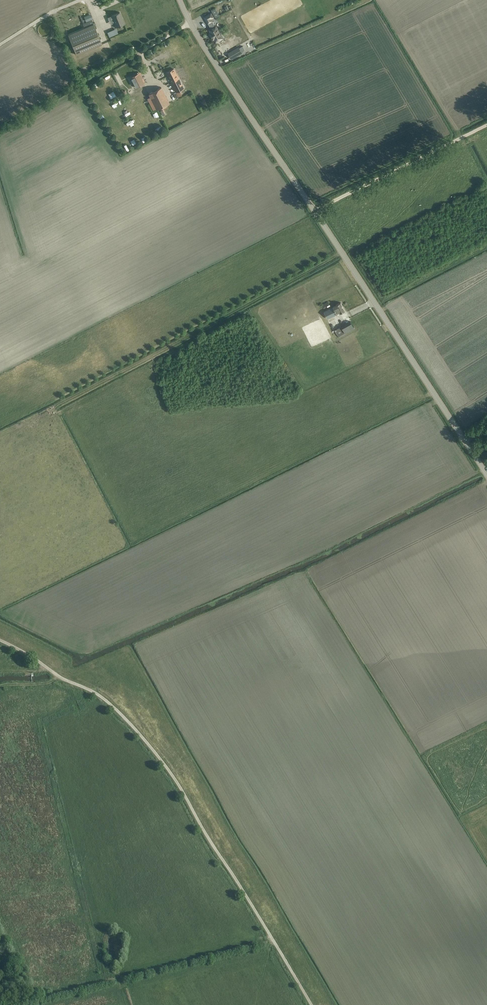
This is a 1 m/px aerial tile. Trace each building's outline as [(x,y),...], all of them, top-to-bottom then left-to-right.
[(66,5),(65,0),(57,0),(54,1),(56,8),(66,5)] [(120,12),(115,14),(112,16),(116,25),(115,25),(116,28),(125,24),(120,12)] [(211,13),(204,17),(211,28),(215,26),(211,19),(214,17),(211,13)] [(84,27),(68,34),(77,55),(102,44),(92,20),(83,24),(83,25),(84,27)] [(51,27),(50,25),(49,24),(48,24),(46,23),(44,23),(42,24),(40,25),(39,27),(38,29),(38,30),(39,32),(40,34),(41,36),(43,36),(45,37),(47,36),(48,36),(50,34),(51,32),(52,30),(51,28),(51,27)] [(215,39),(216,42),(223,38),(216,25),(215,26),(211,28),(209,29),(211,32),(210,33),(213,40),(215,39)] [(242,53),(239,48),(229,54),(231,59),(242,53)] [(81,58),(86,65),(97,58),(93,53),(88,56),(86,54),(81,58)] [(182,95),(179,90),(184,88),(174,69),(166,73),(171,82),(178,97),(182,95)] [(139,73),(132,76),(137,87),(144,83),(139,73)] [(149,94),(157,110),(169,103),(161,87),(149,94)] [(341,302),(337,304),(336,305),(337,305),(333,307),(324,311),(328,319),(334,315),(340,313),(345,311),(341,302)] [(335,321),(338,327),(344,324),(343,323),(348,320),(345,315),(335,321)] [(335,330),(339,337),(355,328),(351,321),(335,330)]
